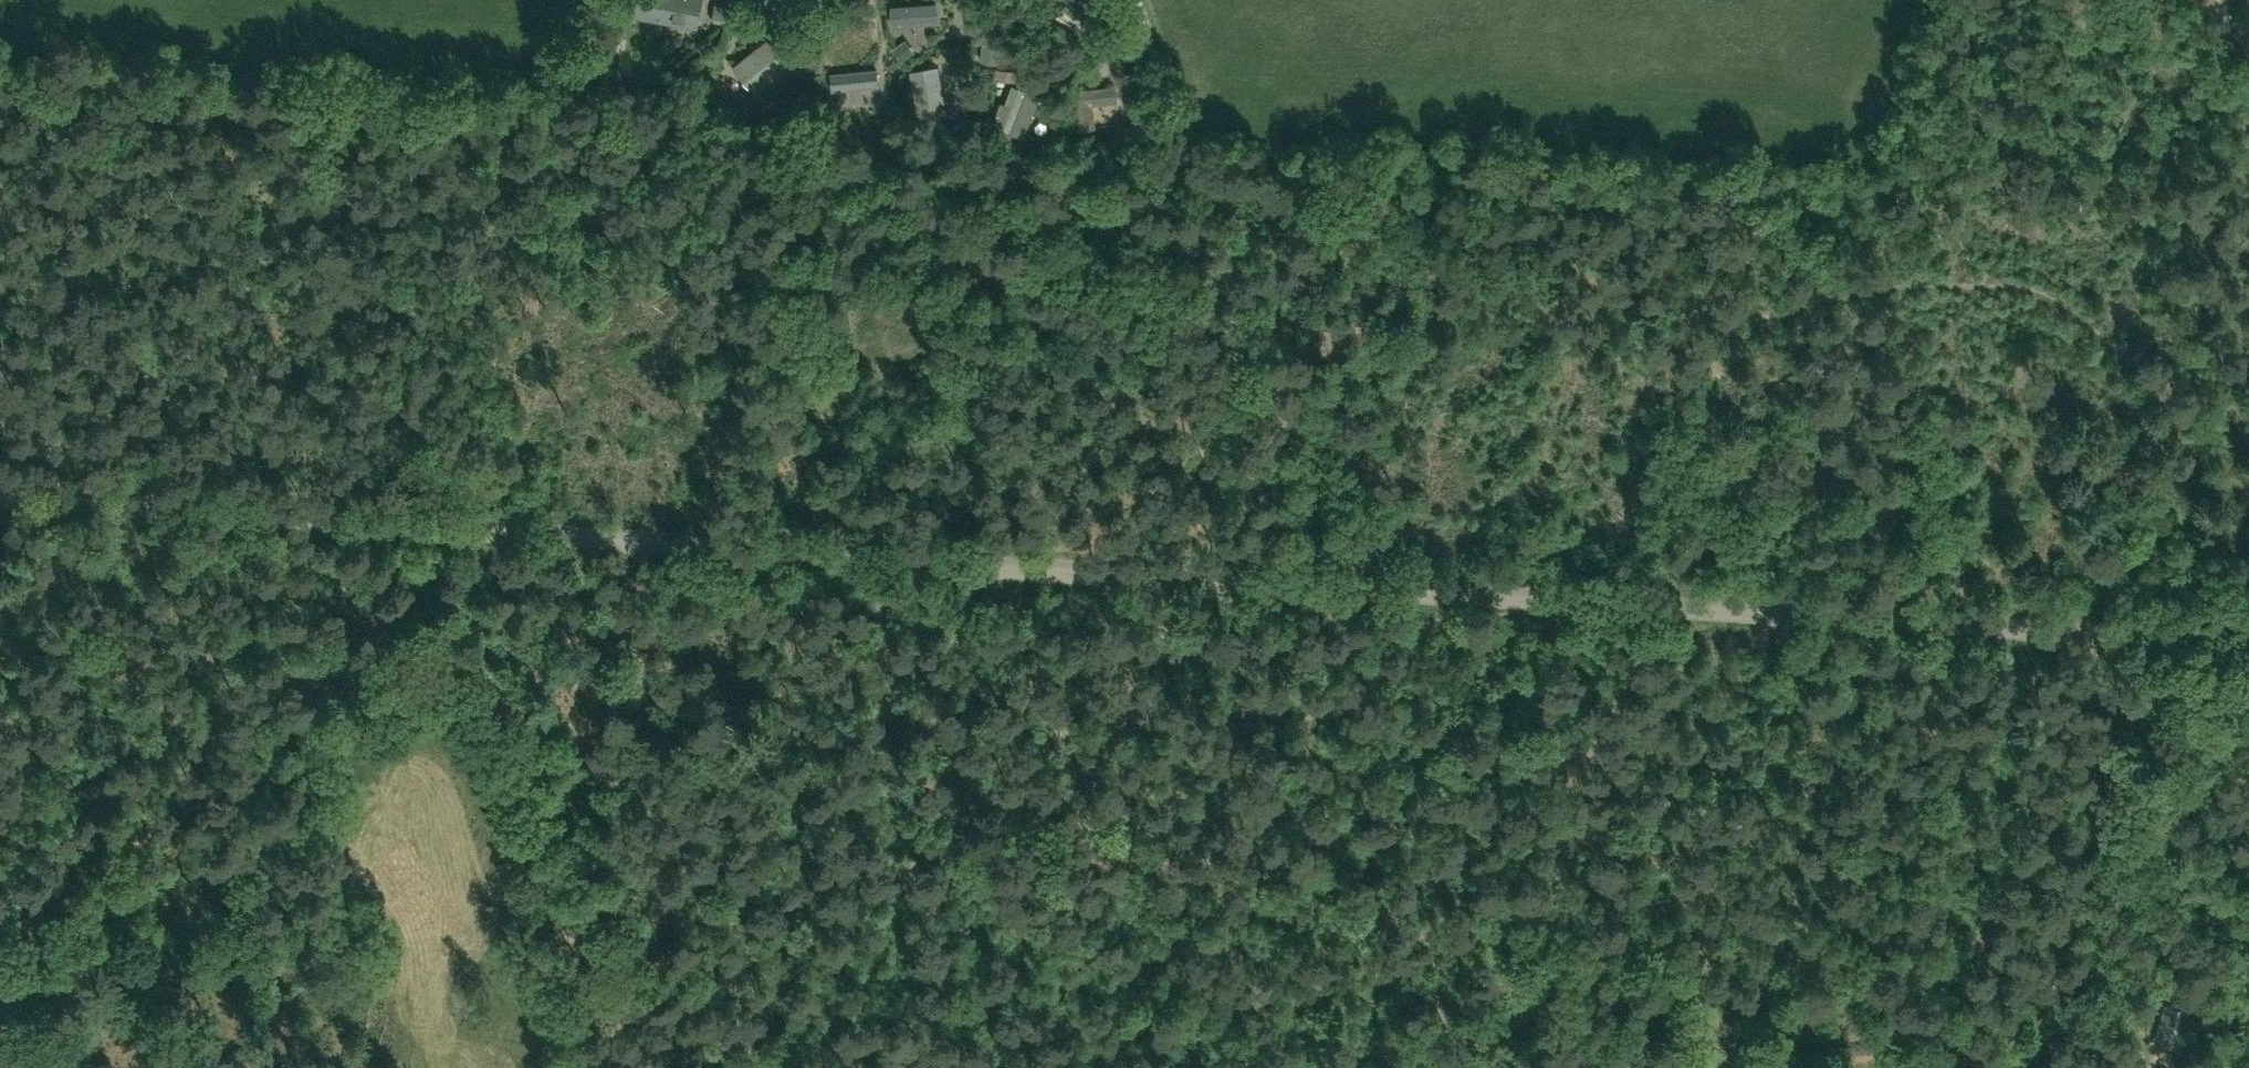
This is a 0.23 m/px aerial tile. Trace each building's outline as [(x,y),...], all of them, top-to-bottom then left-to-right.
[(681,20),(686,0),(627,0),(625,9),(681,20)] [(922,0),(885,0),(887,15),(923,12),(922,0)] [(970,52),(988,52),(987,8),(970,8),(970,52)] [(888,31),(905,29),(904,15),(886,17),(888,31)] [(715,51),(733,83),(773,60),(755,28),(715,51)] [(922,54),(894,62),(906,109),(935,101),(922,54)] [(863,78),(862,59),(814,61),(815,81),(863,78)] [(1099,72),(1072,79),(1079,106),(1106,99),(1099,72)] [(983,113),(1014,127),(1031,89),(1000,75),(983,113)] [(2168,1006),(2165,1016),(2170,1017),(2165,1033),(2161,1032),(2159,1042),(2180,1047),(2182,1038),(2178,1037),(2182,1020),(2186,1021),(2189,1011),(2168,1006)]
